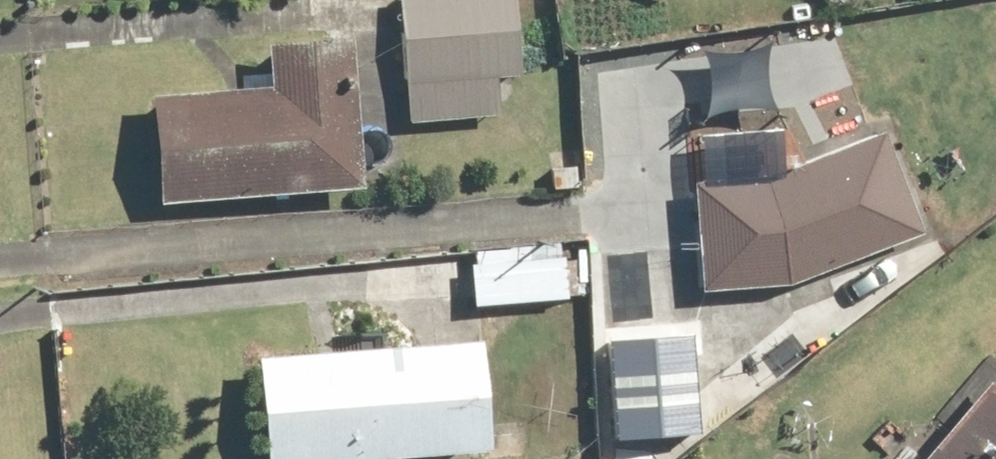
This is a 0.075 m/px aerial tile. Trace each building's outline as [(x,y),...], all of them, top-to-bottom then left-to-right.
[(518,75),(516,0),(400,0),(403,123),(498,121),(497,75),(518,75)] [(350,41),(272,44),(274,91),(150,96),(155,199),(356,191),(350,41)] [(752,179),(695,184),(705,296),(792,288),(792,285),(920,238),(881,132),(752,179)] [(478,250),(478,303),(563,304),(564,251),(478,250)] [(263,357),(267,458),(390,458),(481,455),(477,348),(263,357)] [(681,350),(612,351),(614,431),(683,429),(681,350)] [(991,384),(925,458),(995,458),(995,389),(991,384)]
